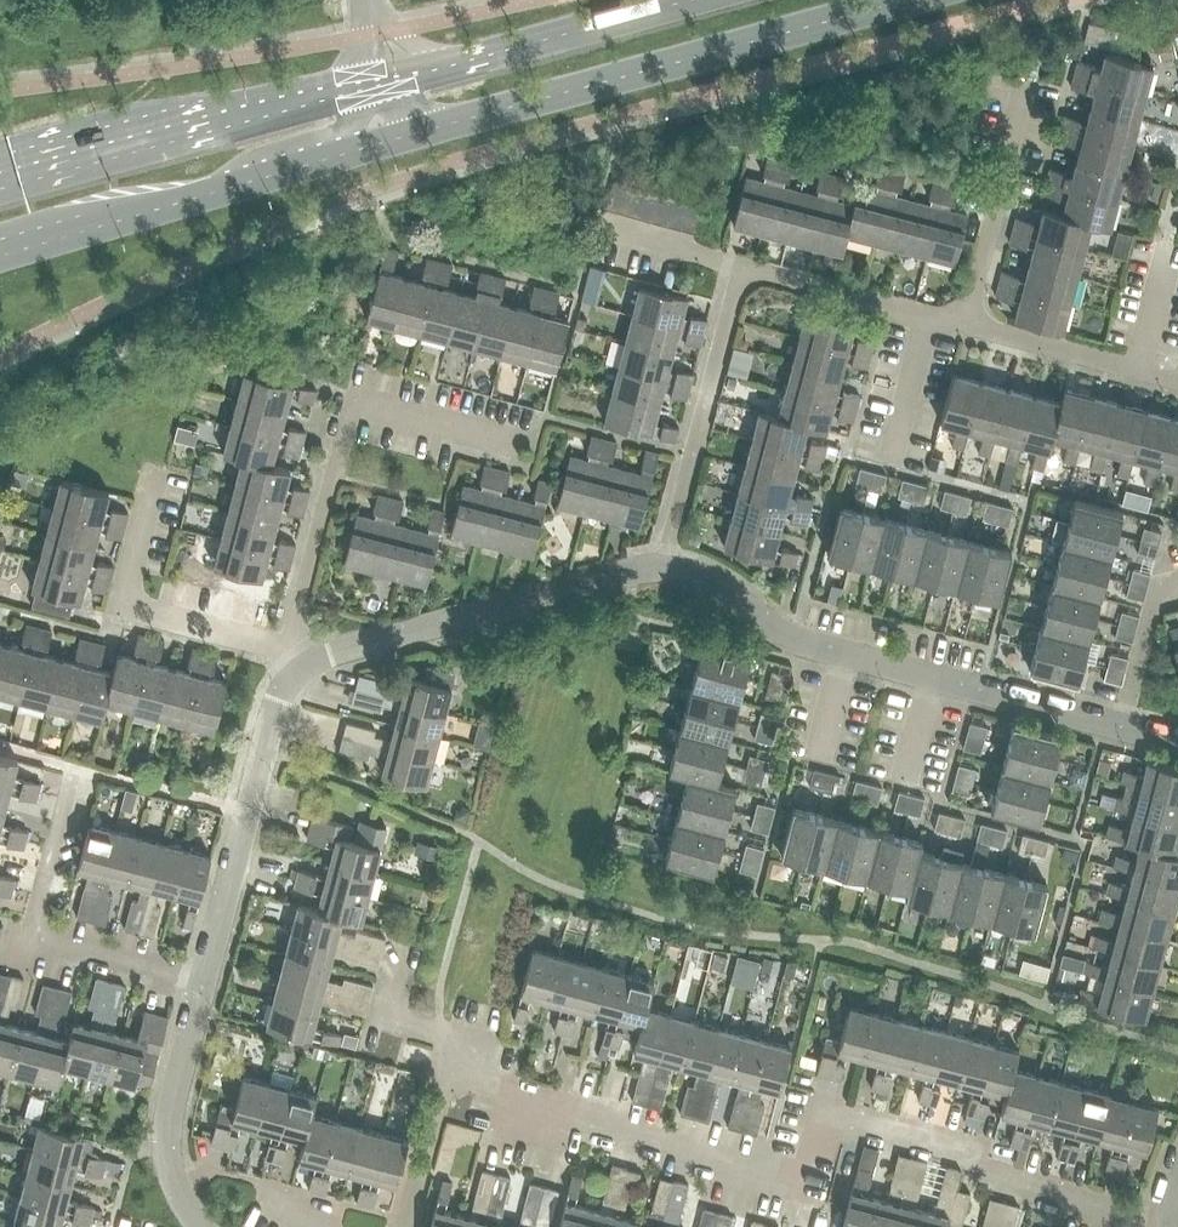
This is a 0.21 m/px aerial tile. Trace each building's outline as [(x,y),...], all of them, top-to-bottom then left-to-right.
[(1089,23),(1084,41),(1109,48),(1110,46),(1113,32),(1114,29),(1089,23)] [(1110,46),(1109,48),(1128,53),(1132,37),(1133,34),(1114,29),(1113,32),(1110,46)] [(1105,53),(1098,81),(1145,93),(1153,66),(1105,53)] [(1163,59),(1160,71),(1173,75),(1176,63),(1163,59)] [(1094,67),(1078,62),(1074,75),(1091,79),(1094,67)] [(1091,79),(1074,75),(1071,88),(1087,92),(1091,79)] [(1098,81),(1090,108),(1138,120),(1145,93),(1098,81)] [(1090,108),(1083,135),(1131,147),(1138,120),(1090,108)] [(1080,120),(1063,115),(1060,129),(1076,133),(1080,120)] [(1076,133),(1060,129),(1056,141),(1073,146),(1076,133)] [(1083,135),(1076,161),(1124,173),(1131,147),(1083,135)] [(762,174),(775,177),(779,161),(766,157),(762,174)] [(968,172),(971,161),(959,158),(956,169),(968,172)] [(779,161),(775,177),(788,181),(792,164),(779,161)] [(1076,161),(1069,188),(1117,200),(1124,173),(1076,161)] [(874,183),(887,187),(892,170),(879,166),(874,183)] [(1065,173),(1049,169),(1046,182),(1062,186),(1065,173)] [(892,170),(887,187),(900,190),(904,173),(892,170)] [(815,188),(828,191),(833,175),(820,171),(815,188)] [(833,175),(828,191),(841,195),(845,178),(833,175)] [(760,232),(773,184),(745,177),(733,225),(760,232)] [(605,209),(621,213),(628,185),(613,181),(605,209)] [(932,181),(928,197),(941,201),(946,184),(932,181)] [(1062,186),(1046,182),(1042,194),(1059,199),(1062,186)] [(1156,182),(1151,199),(1160,201),(1164,184),(1156,182)] [(773,184),(760,232),(787,239),(800,191),(773,184)] [(953,204),(958,187),(946,184),(941,201),(953,204)] [(628,185),(621,213),(635,217),(643,189),(628,185)] [(846,234),(847,234),(873,241),(885,194),(857,186),(853,205),(854,205),(846,234)] [(1069,188),(1062,215),(1091,222),(1090,223),(1109,228),(1117,200),(1069,188)] [(643,189),(635,217),(650,221),(658,193),(643,189)] [(800,191),(787,239),(814,246),(827,198),(800,191)] [(658,193),(650,221),(665,225),(673,197),(658,193)] [(885,194),(873,241),(900,248),(913,201),(885,194)] [(673,197),(665,225),(680,229),(688,201),(673,197)] [(827,198),(814,246),(842,253),(847,234),(846,234),(854,205),(853,205),(827,198)] [(688,201),(680,229),(696,234),(703,206),(688,201)] [(913,201),(900,248),(927,255),(940,208),(913,201)] [(940,208),(927,255),(954,262),(967,215),(940,208)] [(1043,209),(1036,237),(1083,249),(1090,223),(1091,222),(1062,215),(1043,209)] [(1032,222),(1016,218),(1012,230),(1029,235),(1032,222)] [(1029,235),(1012,230),(1009,243),(1025,248),(1029,235)] [(1119,231),(1116,243),(1130,247),(1133,235),(1119,231)] [(1036,237),(1029,264),(1076,276),(1083,249),(1036,237)] [(962,238),(957,256),(969,259),(974,241),(962,238)] [(393,267),(397,250),(384,247),(380,263),(393,267)] [(435,278),(439,261),(427,258),(422,275),(435,278)] [(447,281),(452,264),(439,261),(435,278),(447,281)] [(1029,264),(1022,290),(1069,303),(1076,276),(1029,264)] [(378,270),(375,283),(365,318),(367,318),(394,325),(406,278),(378,270)] [(956,271),(953,280),(959,282),(962,273),(956,271)] [(1018,275),(1002,271),(998,284),(1015,288),(1018,275)] [(488,292),(492,275),(479,272),(475,288),(488,292)] [(501,295),(505,278),(492,275),(488,292),(501,295)] [(406,278),(394,325),(421,332),(433,285),(406,278)] [(1015,288),(998,284),(995,296),(1011,301),(1015,288)] [(433,285),(421,332),(447,339),(460,292),(433,285)] [(541,306),(545,289),(533,286),(529,303),(541,306)] [(639,287),(632,314),(680,327),(687,299),(639,287)] [(554,309),(559,293),(545,289),(541,306),(554,309)] [(1022,290),(1014,318),(1062,331),(1069,303),(1022,290)] [(584,291),(581,301),(591,303),(593,296),(591,293),(584,291)] [(460,292),(447,339),(474,346),(486,299),(460,292)] [(486,299),(474,346),(501,354),(513,306),(486,299)] [(513,306),(501,354),(527,360),(539,313),(513,306)] [(799,337),(847,349),(854,321),(806,309),(799,337)] [(539,313),(527,360),(555,368),(568,321),(539,313)] [(625,341),(673,354),(673,353),(680,327),(632,314),(625,341)] [(687,329),(703,333),(707,320),(690,316),(687,329)] [(577,318),(574,328),(584,331),(586,320),(577,318)] [(683,341),(700,346),(703,333),(687,329),(683,341)] [(847,349),(799,337),(792,363),(840,376),(847,349)] [(740,338),(738,345),(746,347),(747,343),(745,339),(740,338)] [(854,351),(870,355),(874,343),(873,342),(857,338),(854,351)] [(666,380),(673,354),(625,341),(618,368),(666,380)] [(733,347),(726,372),(741,376),(748,351),(733,347)] [(850,364),(866,368),(867,368),(870,355),(854,351),(850,364)] [(840,376),(792,363),(785,390),(833,402),(840,376)] [(666,380),(618,368),(611,395),(659,407),(666,380)] [(673,382),(689,387),(692,374),(676,369),(673,382)] [(244,372),(237,399),(285,411),(292,384),(245,371),(244,372)] [(962,449),(967,429),(980,382),(952,375),(939,422),(955,426),(950,446),(962,449)] [(729,377),(726,387),(734,389),(737,379),(729,377)] [(669,395),(686,399),(689,387),(673,382),(669,395)] [(980,382),(967,429),(982,433),(977,452),(989,456),(994,436),(1006,389),(980,382)] [(312,403),(316,390),(299,386),(296,399),(312,403)] [(1006,389),(994,436),(1009,440),(1004,460),(1006,460),(1015,463),(1020,443),(1033,396),(1006,389)] [(1063,389),(1060,403),(1051,436),(1052,436),(1067,440),(1062,460),(1074,463),(1079,443),(1091,396),(1063,389)] [(833,402),(785,390),(778,416),(778,417),(807,424),(807,425),(825,430),(833,402)] [(840,404),(856,409),(859,396),(843,392),(840,404)] [(604,422),(652,435),(659,408),(659,407),(611,395),(604,422)] [(1033,396),(1020,443),(1036,447),(1030,467),(1042,470),(1047,450),(1048,451),(1052,436),(1051,436),(1060,403),(1033,396)] [(1091,396),(1079,443),(1094,447),(1089,467),(1101,470),(1106,451),(1118,403),(1091,396)] [(285,411),(237,399),(230,426),(278,439),(285,411)] [(1118,403),(1106,451),(1121,455),(1116,474),(1128,477),(1133,458),(1145,410),(1118,403)] [(836,417),(853,421),(856,409),(840,404),(836,417)] [(1145,410),(1133,458),(1148,462),(1143,481),(1154,484),(1159,465),(1172,417),(1145,410)] [(800,452),(807,425),(807,424),(778,417),(778,416),(759,411),(752,439),(800,452)] [(1159,465),(1175,469),(1169,488),(1177,490),(1177,419),(1172,417),(1159,465)] [(659,437),(675,441),(678,428),(662,424),(659,437)] [(197,431),(178,426),(174,440),(194,445),(197,431)] [(223,454),(242,459),(242,458),(271,465),(271,464),(278,439),(230,426),(223,454)] [(285,440),(301,445),(305,432),(288,428),(285,440)] [(599,456),(603,439),(590,436),(586,453),(599,456)] [(616,443),(603,439),(599,456),(612,459),(616,443)] [(800,452),(752,439),(745,466),(792,478),(800,452)] [(301,445),(285,440),(281,453),(298,458),(301,445)] [(806,453),(823,458),(823,457),(826,445),(810,440),(806,453)] [(826,445),(823,457),(834,460),(837,448),(826,445)] [(640,467),(653,470),(657,454),(644,450),(640,467)] [(823,458),(806,453),(803,466),(820,470),(823,458)] [(584,511),(597,463),(568,456),(556,504),(584,511)] [(931,456),(928,468),(943,473),(947,460),(931,456)] [(290,469),(271,464),(271,465),(242,458),(242,459),(235,485),(282,498),(290,469)] [(1006,460),(1003,472),(1012,475),(1015,463),(1006,460)] [(584,511),(611,518),(623,470),(597,463),(584,511)] [(194,474),(206,477),(209,467),(196,464),(194,474)] [(491,485),(496,469),(483,466),(479,482),(491,485)] [(792,478),(745,466),(738,493),(785,505),(792,478)] [(855,486),(869,489),(873,472),(860,468),(855,486)] [(496,469),(491,485),(504,489),(509,472),(496,469)] [(651,477),(623,470),(611,518),(639,525),(651,477)] [(873,472),(869,489),(881,493),(886,475),(873,472)] [(109,492),(61,479),(53,507),(101,520),(109,492)] [(902,498),(911,500),(915,483),(902,479),(897,497),(902,498)] [(533,496),(546,499),(550,483),(538,480),(537,480),(533,496)] [(915,483),(911,500),(923,504),(928,486),(915,483)] [(235,485),(228,512),(275,524),(282,498),(235,485)] [(477,540),(490,492),(462,485),(450,533),(477,540)] [(289,500),(306,504),(309,491),(293,487),(289,500)] [(953,511),(957,494),(944,490),(940,508),(953,511)] [(490,492),(477,540),(504,547),(517,499),(490,492)] [(785,505),(738,493),(731,519),(778,532),(785,505)] [(792,507),(809,511),(812,499),(796,494),(792,507)] [(957,494),(953,511),(966,515),(970,497),(957,494)] [(1143,494),(1140,508),(1148,510),(1151,496),(1143,494)] [(385,514),(390,498),(377,495),(373,511),(385,514)] [(398,518),(403,501),(390,498),(385,514),(398,518)] [(902,498),(900,505),(909,507),(911,500),(902,498)] [(544,506),(517,499),(504,547),(532,554),(544,506)] [(1115,534),(1121,512),(1073,499),(1068,522),(1115,534)] [(286,512),(302,517),(306,504),(289,500),(286,512)] [(995,523),(1000,505),(986,502),(982,519),(995,523)] [(1000,505),(995,523),(1008,526),(1013,508),(1000,505)] [(53,507),(46,534),(94,546),(101,520),(53,507)] [(809,511),(792,507),(789,520),(805,524),(809,511)] [(850,561),(862,513),(840,507),(827,555),(850,561)] [(108,522),(124,526),(128,513),(111,509),(108,522)] [(440,528),(444,512),(432,509),(427,525),(440,528)] [(268,551),(275,524),(228,512),(221,538),(268,551)] [(862,513),(850,561),(871,566),(883,519),(862,513)] [(371,569),(384,521),(356,514),(344,562),(371,569)] [(778,532),(731,519),(723,547),(771,560),(778,532)] [(883,519),(871,566),(892,572),(904,524),(883,519)] [(384,521),(371,569),(399,576),(411,528),(384,521)] [(124,526),(108,522),(104,534),(121,539),(124,526)] [(1115,534),(1068,522),(1062,543),(1110,555),(1115,534)] [(904,524),(892,572),(913,577),(925,530),(904,524)] [(1143,527),(1139,540),(1157,545),(1160,532),(1143,527)] [(411,528),(399,576),(426,583),(438,536),(411,528)] [(925,530),(913,577),(934,583),(947,535),(925,530)] [(690,531),(688,542),(698,545),(701,534),(690,531)] [(87,573),(94,546),(46,534),(39,561),(87,573)] [(947,535),(934,583),(955,589),(968,541),(947,535)] [(268,551),(221,538),(214,566),(261,579),(268,551)] [(275,553),(292,557),(295,545),(279,540),(275,553)] [(1157,545),(1139,540),(1136,553),(1153,558),(1157,545)] [(968,541),(955,589),(976,594),(989,546),(968,541)] [(1110,555),(1062,543),(1057,564),(1105,576),(1110,555)] [(998,600),(999,598),(1011,552),(989,546),(976,594),(998,600)] [(778,562),(794,566),(795,565),(798,553),(781,549),(778,562)] [(272,566),(288,570),(292,557),(275,553),(272,566)] [(32,589),(36,590),(31,606),(69,616),(73,600),(79,601),(87,573),(39,561),(32,589)] [(94,575),(110,579),(113,566),(97,562),(94,575)] [(1105,576),(1057,564),(1051,585),(1099,597),(1105,576)] [(1132,570),(1128,582),(1146,587),(1149,574),(1132,570)] [(110,579),(94,575),(90,588),(107,592),(110,579)] [(1146,587),(1128,582),(1125,596),(1142,600),(1146,587)] [(1099,597),(1051,585),(1046,606),(1094,618),(1099,597)] [(1094,618),(1046,606),(1040,627),(1088,639),(1094,618)] [(1121,612),(1118,624),(1135,629),(1138,616),(1121,612)] [(1135,629),(1118,624),(1114,637),(1132,642),(1135,629)] [(34,645),(38,628),(26,625),(25,625),(21,641),(34,645)] [(1088,639),(1040,627),(1035,648),(1083,661),(1088,639)] [(47,648),(51,632),(38,628),(34,645),(47,648)] [(1169,630),(1174,649),(1173,650),(1177,667),(1177,628),(1169,630)] [(147,654),(151,638),(138,635),(134,651),(147,654)] [(159,658),(164,641),(151,638),(147,654),(159,658)] [(92,642),(79,639),(75,655),(87,659),(92,642)] [(105,646),(104,646),(92,642),(87,659),(100,662),(104,646),(105,646)] [(697,665),(744,677),(750,655),(702,643),(697,665)] [(0,666),(0,694),(20,699),(32,651),(6,644),(0,666)] [(1083,661),(1035,648),(1029,670),(1077,683),(1083,661)] [(200,669),(205,652),(192,649),(187,665),(200,669)] [(20,699),(47,706),(59,658),(32,651),(20,699)] [(213,672),(217,656),(205,652),(200,669),(213,672)] [(105,702),(106,702),(133,709),(145,661),(117,654),(112,672),(112,673),(105,702)] [(1110,654),(1107,667),(1124,671),(1127,659),(1110,654)] [(86,665),(59,658),(47,706),(73,713),(86,665)] [(133,709),(159,716),(172,668),(145,661),(133,709)] [(86,665),(73,713),(101,721),(106,702),(105,702),(112,673),(112,672),(86,665)] [(691,686),(739,698),(744,677),(697,665),(691,686)] [(354,689),(444,713),(455,674),(427,666),(423,680),(407,676),(403,693),(398,692),(398,691),(386,688),(387,682),(358,674),(354,689)] [(1124,671),(1107,667),(1103,679),(1120,684),(1124,671)] [(172,668),(159,716),(186,723),(199,675),(172,668)] [(772,671),(768,684),(786,688),(789,675),(772,671)] [(199,675),(186,723),(213,730),(214,730),(223,695),(226,682),(199,675)] [(786,688),(768,684),(765,697),(782,701),(786,688)] [(685,707),(733,719),(739,698),(691,686),(685,707)] [(444,713),(354,689),(351,703),(380,711),(381,705),(394,708),(399,709),(394,725),(438,737),(444,713)] [(680,728),(728,740),(733,719),(685,707),(680,728)] [(760,713),(757,726),(775,730),(778,718),(760,713)] [(346,722),(342,737),(432,760),(438,737),(394,725),(390,741),(385,740),(385,739),(373,736),(375,730),(346,722)] [(987,728),(969,723),(966,735),(983,740),(987,728)] [(1055,759),(1061,737),(1013,724),(1007,747),(1055,759)] [(775,730),(757,726),(754,739),(771,744),(775,730)] [(674,749),(722,762),(728,740),(680,728),(674,749)] [(983,740),(966,735),(962,749),(980,753),(983,740)] [(432,760),(342,737),(338,751),(367,759),(369,753),(381,756),(386,757),(382,774),(425,785),(432,760)] [(1049,781),(1055,759),(1007,747),(1002,768),(1049,781)] [(716,783),(717,782),(722,762),(674,749),(668,771),(687,776),(687,775),(716,783)] [(17,760),(0,755),(0,782),(38,792),(40,783),(18,778),(13,777),(17,760)] [(749,755),(746,768),(764,773),(767,760),(749,755)] [(1100,760),(1096,773),(1107,776),(1111,763),(1100,760)] [(1147,760),(1143,776),(1124,771),(1121,782),(1126,784),(1177,798),(1177,768),(1147,760)] [(976,770),(958,765),(955,778),(972,783),(976,770)] [(743,781),(759,786),(760,786),(764,773),(746,768),(743,781)] [(1043,802),(1049,781),(1002,768),(996,789),(1043,802)] [(809,787),(822,790),(826,773),(813,769),(809,787)] [(826,773),(822,790),(835,794),(839,776),(826,773)] [(687,775),(687,776),(682,797),(729,809),(735,787),(717,782),(716,783),(687,775)] [(972,783),(955,778),(951,791),(969,796),(972,783)] [(851,798),(864,801),(868,784),(856,780),(851,798)] [(38,792),(0,782),(0,808),(4,809),(9,793),(13,794),(13,795),(35,800),(38,792)] [(868,784),(864,801),(877,805),(882,787),(868,784)] [(1114,809),(1133,814),(1177,826),(1177,798),(1126,784),(1122,799),(1117,797),(1114,809)] [(996,789),(990,811),(1038,823),(1043,802),(996,789)] [(894,809),(906,812),(911,795),(898,792),(894,809)] [(1102,793),(1099,805),(1114,809),(1117,797),(1102,793)] [(911,795),(906,812),(920,816),(924,799),(911,795)] [(729,809),(682,797),(676,818),(724,831),(729,809)] [(757,803),(753,816),(771,820),(774,808),(757,803)] [(4,809),(0,808),(0,833),(25,840),(27,831),(5,825),(5,826),(0,825),(4,809)] [(455,811),(453,818),(465,822),(467,822),(470,810),(469,810),(462,808),(455,811)] [(793,808),(780,856),(803,862),(815,814),(793,808)] [(946,833),(951,816),(938,812),(934,830),(946,833)] [(815,814),(803,862),(824,867),(836,820),(815,814)] [(1133,814),(1129,829),(1110,824),(1106,836),(1126,841),(1125,842),(1139,846),(1140,845),(1173,854),(1174,853),(1177,836),(1177,826),(1133,814)] [(330,862),(373,873),(385,827),(360,820),(355,842),(348,840),(352,826),(313,816),(307,839),(329,845),(329,844),(334,846),(330,862)] [(771,820),(753,816),(750,829),(767,833),(771,820)] [(951,816),(946,833),(960,837),(964,819),(951,816)] [(724,831),(676,818),(671,839),(718,852),(724,831)] [(836,820),(824,867),(845,873),(857,825),(836,820)] [(993,827),(980,823),(976,841),(989,844),(993,827)] [(88,871),(84,888),(76,917),(90,921),(113,831),(89,825),(78,868),(88,871)] [(857,825),(845,873),(866,879),(879,831),(857,825)] [(993,827),(989,844),(1002,848),(1006,830),(993,827)] [(1094,833),(1081,829),(1079,836),(1092,839),(1094,833)] [(113,831),(90,921),(105,925),(112,896),(106,894),(110,882),(109,882),(110,877),(126,881),(137,838),(113,831)] [(879,831),(866,879),(887,884),(900,837),(879,831)] [(25,840),(0,833),(0,842),(1,842),(1,843),(23,848),(25,840)] [(1035,838),(1029,836),(1022,834),(1018,852),(1031,855),(1035,838)] [(887,884),(908,889),(908,890),(918,851),(919,852),(922,842),(900,837),(887,884)] [(137,838),(126,881),(142,886),(141,890),(140,890),(137,902),(131,901),(123,930),(138,934),(161,844),(137,838)] [(1044,859),(1048,841),(1035,838),(1031,855),(1044,859)] [(665,861),(712,874),(718,852),(671,839),(665,861)] [(437,847),(423,843),(420,854),(434,858),(437,847)] [(161,844),(138,934),(153,937),(160,908),(154,907),(158,895),(157,895),(158,890),(174,894),(185,850),(161,844)] [(746,845),(742,858),(760,863),(763,849),(746,845)] [(1139,846),(1136,860),(1116,855),(1113,867),(1132,872),(1133,872),(1177,884),(1177,854),(1174,853),(1173,854),(1140,845),(1139,846)] [(1061,858),(1075,863),(1078,852),(1064,848),(1061,858)] [(185,850),(174,894),(190,898),(189,903),(188,903),(183,925),(192,927),(210,857),(185,850)] [(908,890),(908,889),(905,899),(928,905),(940,857),(919,852),(918,851),(908,890)] [(940,857),(928,905),(949,910),(961,863),(940,857)] [(760,863),(742,858),(739,871),(756,875),(760,863)] [(373,873),(330,862),(326,878),(321,877),(321,876),(299,870),(297,879),(367,897),(373,873)] [(961,863),(949,910),(970,916),(982,868),(961,863)] [(292,868),(290,877),(297,879),(299,870),(292,868)] [(982,868),(970,916),(991,921),(1003,874),(982,868)] [(1132,872),(1129,887),(1109,882),(1106,893),(1125,898),(1173,911),(1177,893),(1177,884),(1133,872),(1132,872)] [(1003,874),(991,921),(1012,927),(1024,879),(1003,874)] [(13,888),(15,879),(0,875),(0,884),(13,888)] [(367,897),(297,879),(294,887),(316,893),(317,892),(321,894),(317,910),(342,917),(341,917),(360,922),(367,897)] [(1024,879),(1012,927),(1034,933),(1047,885),(1024,879)] [(13,888),(0,884),(0,893),(10,896),(13,888)] [(1125,898),(1121,914),(1102,909),(1099,920),(1118,925),(1166,938),(1173,911),(1125,898)] [(317,910),(298,904),(292,929),(382,952),(385,938),(356,930),(354,937),(342,933),(342,934),(337,932),(341,917),(342,917),(317,910)] [(1095,935),(1092,947),(1111,952),(1159,965),(1164,946),(1165,942),(1166,938),(1118,925),(1114,940),(1095,935)] [(382,952),(292,929),(286,953),(329,964),(333,948),(338,949),(338,950),(350,953),(349,959),(378,967),(382,952)] [(529,996),(546,1000),(557,956),(532,949),(513,1020),(523,1023),(529,1001),(528,1001),(529,996)] [(1088,962),(1085,973),(1104,979),(1152,991),(1155,979),(1156,975),(1159,965),(1111,952),(1107,967),(1088,962)] [(329,964),(286,953),(279,977),(369,1000),(373,986),(344,978),(342,984),(330,981),(330,982),(325,981),(329,964)] [(715,954),(711,966),(723,970),(726,957),(715,954)] [(1060,967),(1082,972),(1085,961),(1063,955),(1060,967)] [(554,1031),(562,1033),(581,962),(557,956),(546,1000),(562,1004),(560,1009),(554,1031)] [(765,957),(762,968),(771,970),(774,959),(765,957)] [(577,1008),(593,1012),(605,969),(581,962),(562,1033),(571,1035),(577,1013),(576,1013),(577,1008)] [(787,962),(784,975),(793,978),(797,965),(787,962)] [(1069,970),(1060,967),(1057,979),(1066,981),(1069,970)] [(602,1044),(610,1046),(629,975),(605,969),(593,1012),(610,1017),(608,1022),(608,1021),(602,1044)] [(9,975),(0,973),(0,1010),(9,975)] [(9,975),(0,1010),(0,1069),(9,1071),(21,1028),(5,1024),(6,1019),(7,1019),(10,1007),(16,1009),(24,979),(9,975)] [(637,1039),(641,1025),(646,1009),(654,982),(629,975),(610,1046),(611,1046),(617,1048),(619,1048),(622,1036),(637,1039)] [(369,1000),(279,977),(273,1001),(317,1012),(319,1003),(365,1015),(369,1000)] [(73,1022),(68,1040),(69,1041),(63,1065),(86,1072),(110,982),(96,978),(88,1007),(94,1009),(91,1021),(92,1021),(90,1026),(73,1022)] [(1081,989),(1078,1000),(1097,1005),(1097,1007),(1145,1019),(1145,1018),(1148,1005),(1150,1000),(1152,991),(1104,979),(1100,994),(1081,989)] [(125,986),(110,982),(86,1072),(110,1078),(122,1034),(106,1030),(107,1025),(108,1026),(111,1013),(117,1015),(125,986)] [(37,1032),(21,1028),(9,1071),(33,1078),(57,988),(43,984),(35,1013),(41,1015),(38,1027),(37,1032)] [(71,992),(57,988),(33,1078),(58,1084),(63,1065),(69,1041),(68,1040),(53,1036),(54,1031),(55,1032),(58,1019),(64,1021),(71,992)] [(961,1007),(963,997),(956,995),(953,1005),(961,1007)] [(317,1012),(273,1001),(267,1026),(337,1044),(340,1035),(318,1029),(317,1029),(312,1028),(317,1012)] [(816,1074),(819,1075),(839,1080),(845,1058),(844,1058),(846,1052),(862,1057),(874,1013),(849,1007),(840,1038),(826,1035),(820,1059),(817,1070),(816,1074)] [(641,1025),(637,1039),(633,1053),(644,1056),(640,1073),(639,1073),(632,1101),(632,1102),(646,1106),(670,1016),(646,1009),(641,1025)] [(168,1018),(167,1017),(144,1011),(139,1034),(138,1039),(122,1034),(110,1078),(135,1084),(144,1053),(158,1057),(168,1018)] [(874,1013),(862,1057),(878,1061),(877,1066),(876,1066),(870,1088),(879,1090),(897,1019),(874,1013)] [(682,1066),(694,1022),(670,1016),(646,1106),(661,1109),(673,1063),(682,1066)] [(897,1019),(879,1090),(887,1092),(893,1070),(892,1070),(894,1065),(910,1069),(921,1026),(897,1019)] [(687,1085),(680,1113),(680,1115),(694,1118),(718,1028),(694,1022),(682,1066),(698,1070),(697,1075),(693,1087),(687,1085)] [(921,1026),(910,1069),(926,1074),(925,1078),(924,1078),(918,1100),(927,1103),(945,1032),(921,1026)] [(730,1078),(742,1035),(718,1028),(694,1118),(709,1122),(716,1093),(720,1076),(730,1078)] [(344,1032),(340,1045),(356,1049),(359,1036),(344,1032)] [(945,1032),(927,1103),(935,1105),(941,1083),(940,1083),(942,1078),(958,1082),(969,1038),(945,1032)] [(740,1081),(735,1098),(728,1127),(742,1131),(766,1041),(742,1035),(730,1078),(740,1081)] [(969,1038),(958,1082),(974,1086),(973,1091),(972,1091),(966,1113),(975,1115),(993,1045),(969,1038)] [(756,1135),(757,1133),(764,1105),(758,1104),(761,1092),(762,1087),(779,1091),(791,1047),(766,1041),(742,1131),(756,1135)] [(602,1044),(598,1057),(606,1059),(610,1046),(602,1044)] [(314,1045),(312,1057),(326,1061),(329,1049),(314,1045)] [(993,1045),(975,1115),(983,1118),(989,1096),(988,1095),(990,1090),(1005,1095),(1006,1095),(1013,1070),(1018,1051),(993,1045)] [(611,1046),(609,1054),(615,1055),(617,1048),(611,1046)] [(817,1070),(820,1059),(811,1057),(808,1068),(817,1070)] [(1006,1095),(1005,1095),(1001,1113),(1017,1118),(1016,1123),(1015,1122),(1010,1144),(1018,1147),(1037,1076),(1013,1070),(1006,1095)] [(1037,1076),(1018,1147),(1027,1149),(1033,1127),(1032,1127),(1033,1122),(1049,1126),(1061,1083),(1037,1076)] [(234,1109),(221,1105),(220,1105),(210,1144),(234,1150),(239,1128),(240,1123),(256,1127),(267,1084),(243,1077),(234,1109)] [(1061,1083),(1049,1126),(1065,1130),(1064,1135),(1063,1135),(1057,1157),(1066,1159),(1085,1089),(1061,1083)] [(267,1084),(256,1127),(272,1131),(271,1136),(270,1136),(264,1158),(273,1160),(291,1090),(267,1084)] [(1085,1089),(1066,1159),(1075,1162),(1080,1139),(1081,1134),(1097,1139),(1108,1095),(1085,1089)] [(291,1090),(273,1160),(282,1163),(284,1155),(299,1159),(304,1140),(311,1115),(316,1096),(291,1090)] [(1108,1095),(1097,1139),(1113,1143),(1112,1148),(1111,1147),(1105,1170),(1114,1172),(1132,1101),(1108,1095)] [(1132,1101),(1114,1172),(1122,1174),(1128,1152),(1129,1147),(1146,1151),(1157,1108),(1132,1101)] [(304,1140),(299,1159),(316,1163),(314,1168),(308,1190),(316,1192),(335,1121),(311,1115),(304,1140)] [(335,1121),(316,1192),(325,1194),(331,1172),(330,1172),(331,1167),(347,1171),(359,1128),(335,1121)] [(40,1124),(33,1149),(103,1168),(106,1159),(95,1156),(96,1154),(90,1153),(94,1139),(40,1124)] [(359,1128),(347,1171),(364,1176),(362,1180),(356,1202),(364,1205),(383,1134),(359,1128)] [(378,1185),(379,1180),(396,1184),(408,1141),(383,1134),(364,1205),(373,1207),(379,1185),(378,1185)] [(864,1145),(842,1226),(869,1226),(876,1198),(866,1195),(879,1149),(864,1145)] [(33,1149),(27,1173),(70,1185),(74,1168),(79,1170),(101,1176),(103,1168),(33,1149)] [(869,1226),(894,1226),(912,1158),(898,1154),(891,1183),(886,1200),(876,1198),(869,1226)] [(894,1226),(920,1226),(924,1210),(915,1208),(927,1162),(912,1158),(894,1226)] [(121,1163),(106,1159),(103,1168),(119,1172),(121,1163)] [(600,1211),(590,1209),(585,1226),(611,1226),(626,1168),(612,1165),(600,1211)] [(946,1167),(934,1213),(924,1210),(920,1226),(945,1226),(955,1189),(956,1189),(961,1171),(946,1167)] [(641,1172),(626,1168),(611,1226),(636,1226),(638,1221),(622,1217),(623,1212),(624,1212),(627,1200),(633,1202),(641,1172)] [(461,1215),(460,1214),(456,1226),(482,1226),(496,1174),(482,1171),(470,1217),(461,1215)] [(27,1173),(21,1197),(91,1216),(93,1209),(93,1207),(71,1201),(71,1202),(66,1201),(70,1185),(27,1173)] [(508,1226),(498,1225),(503,1208),(511,1178),(496,1174),(482,1226),(508,1226)] [(568,1193),(559,1226),(585,1226),(590,1209),(574,1204),(575,1200),(576,1200),(582,1178),(572,1175),(568,1193)] [(652,1207),(648,1224),(638,1221),(636,1226),(662,1226),(674,1181),(660,1178),(652,1207)] [(460,1214),(444,1210),(445,1205),(446,1205),(452,1183),(442,1181),(430,1226),(456,1226),(460,1214)] [(671,1225),(672,1225),(675,1213),(681,1214),(688,1185),(674,1181),(662,1226),(670,1226),(671,1225)] [(544,1187),(530,1183),(518,1226),(533,1226),(544,1187)] [(559,1191),(544,1187),(533,1226),(549,1226),(559,1191)] [(956,1189),(955,1189),(945,1226),(955,1226),(956,1221),(962,1222),(970,1193),(956,1189)] [(14,1221),(38,1226),(59,1226),(62,1216),(67,1218),(89,1224),(91,1216),(21,1197),(14,1221)] [(1004,1202),(989,1198),(982,1226),(997,1226),(1004,1202)] [(1004,1202),(997,1226),(1012,1226),(1018,1206),(1004,1202)] [(93,1209),(91,1216),(100,1218),(102,1211),(93,1209)] [(717,1213),(703,1209),(698,1226),(713,1226),(717,1213)] [(732,1217),(717,1213),(713,1226),(729,1226),(732,1217)]
